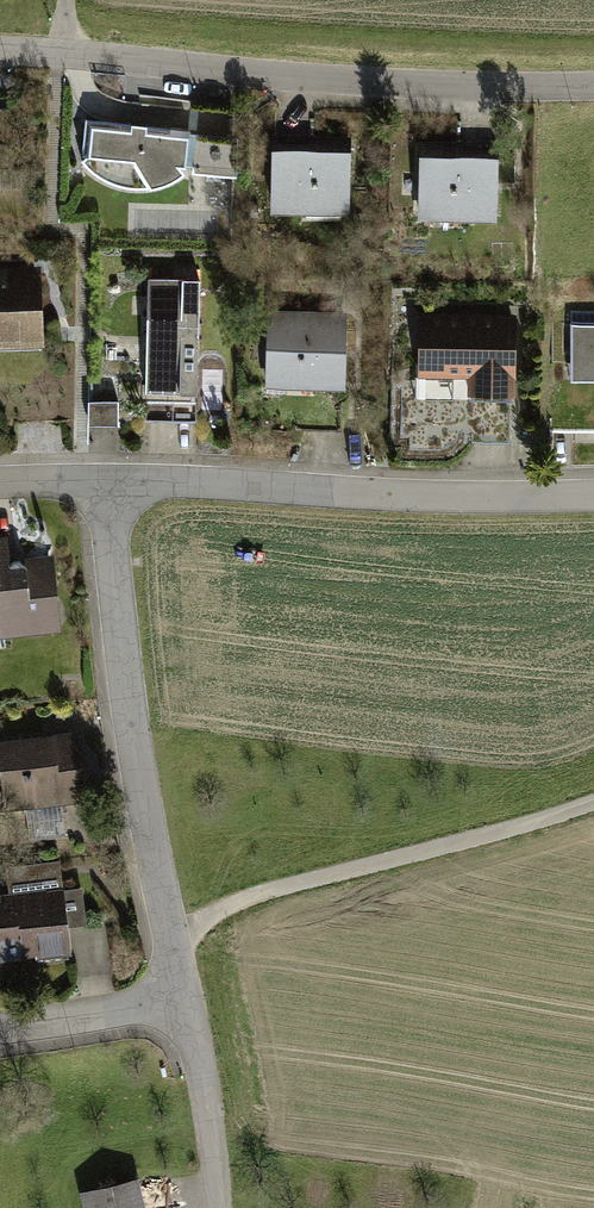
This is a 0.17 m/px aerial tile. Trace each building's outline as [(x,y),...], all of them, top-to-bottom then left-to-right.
[(189,131),(86,119),(82,162),(97,176),(115,185),(133,189),(153,188),(167,183),(181,176),(188,172),(238,176),(238,139),(189,135),(189,131)] [(349,146),(273,145),(272,202),(348,203),(349,146)] [(497,152),(421,151),(420,213),(496,215),(497,152)] [(39,273),(0,274),(0,341),(41,340),(39,273)] [(198,282),(150,281),(147,391),(181,392),(182,372),(196,373),(198,282)] [(345,315),(270,313),(268,381),(343,383),(345,315)] [(513,317),(425,317),(425,372),(475,372),(475,394),(513,394),(513,317)] [(572,325),(572,380),(593,380),(593,325),(572,325)] [(90,378),(89,420),(117,421),(117,378),(90,378)] [(6,628),(42,626),(57,607),(52,558),(25,561),(19,569),(1,571),(0,563),(0,624),(6,628)] [(76,734),(1,744),(4,772),(18,770),(22,799),(83,792),(76,734)] [(6,867),(10,898),(63,891),(60,861),(54,862),(55,873),(26,876),(25,865),(6,867)] [(55,873),(54,862),(25,865),(26,876),(55,873)] [(81,889),(63,891),(67,926),(86,924),(81,889)] [(0,905),(0,953),(0,957),(70,949),(67,926),(63,891),(10,898),(3,898),(4,904),(0,905)] [(89,1191),(93,1207),(142,1207),(134,1179),(89,1191)]
